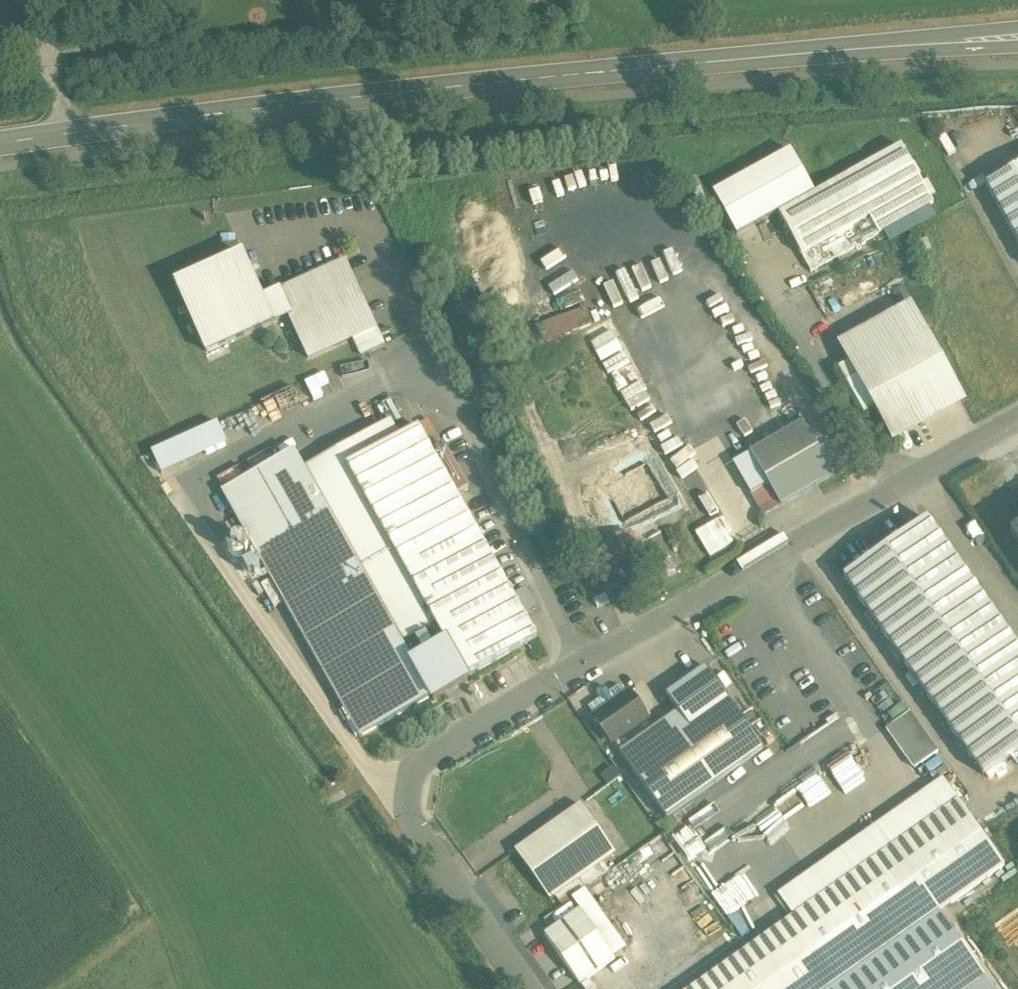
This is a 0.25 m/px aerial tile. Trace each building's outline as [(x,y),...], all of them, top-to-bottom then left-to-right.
[(873,163),(830,187),(827,186),(826,190),(822,189),(821,192),(781,214),(811,270),(933,205),(902,148),(883,158),(879,157),(878,161),(874,160),(873,164),(873,163)] [(814,193),(790,150),(713,193),(737,236),(814,193)] [(987,185),(1017,241),(1017,167),(987,185)] [(244,255),(177,286),(207,353),(275,323),(264,299),(244,255)] [(346,262),(264,299),(275,323),(289,316),(309,360),(376,329),(346,262)] [(911,302),(837,343),(892,443),(967,403),(911,302)] [(150,475),(217,444),(207,422),(140,453),(150,475)] [(804,423),(751,454),(768,485),(781,507),(835,476),(804,423)] [(430,448),(419,428),(347,468),(347,469),(446,644),(466,679),(538,639),(458,497),(430,448)] [(469,490),(442,441),(430,448),(458,497),(469,490)] [(315,487),(295,452),(223,493),(262,563),(269,575),(361,738),(433,698),(413,662),(315,487)] [(446,644),(347,469),(315,487),(413,662),(446,644)] [(768,485),(752,495),(764,517),(781,507),(768,485)] [(928,519),(845,578),(984,776),(1017,752),(1017,647),(928,519)] [(716,523),(692,532),(701,556),(725,547),(716,523)] [(631,534),(605,546),(618,573),(644,561),(631,534)] [(243,538),(239,537),(235,538),(234,539),(232,540),(230,542),(229,545),(228,548),(229,550),(229,551),(230,553),(231,555),(233,557),(236,558),(239,558),(241,558),(244,557),(245,556),(247,555),(248,553),(249,550),(249,548),(249,546),(249,545),(248,542),(245,540),(243,538)] [(253,568),(248,560),(241,565),(248,577),(260,569),(265,578),(269,575),(262,563),(253,568)] [(707,668),(667,696),(678,712),(620,753),(667,819),(765,750),(707,668)] [(610,693),(607,689),(602,688),(598,691),(598,695),(601,700),(589,708),(596,718),(628,695),(623,688),(619,687),(610,693)] [(596,718),(595,718),(613,743),(647,719),(630,694),(628,695),(596,718)] [(938,752),(910,713),(887,729),(915,769),(938,752)] [(779,896),(795,917),(693,988),(831,988),(940,912),(1005,866),(944,780),(779,896)] [(581,805),(516,851),(550,900),(616,854),(581,805)] [(573,900),(544,920),(552,931),(581,910),(573,900)] [(552,931),(545,935),(580,985),(616,960),(581,910),(552,931)] [(831,988),(969,988),(986,977),(940,912),(831,988)] [(986,977),(969,988),(994,988),(986,977)]
